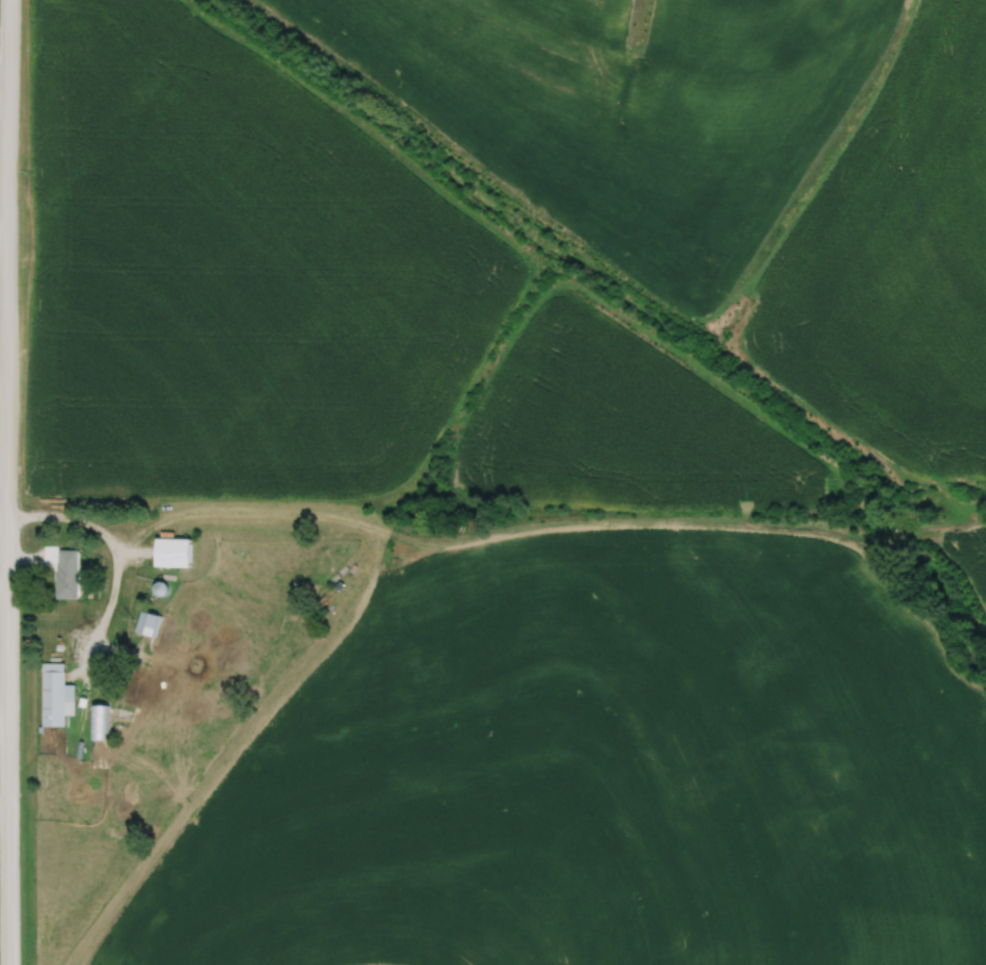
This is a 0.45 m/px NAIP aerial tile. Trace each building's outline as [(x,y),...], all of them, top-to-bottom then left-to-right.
[(157,537),(156,565),(192,565),(192,538),(157,537)] [(59,548),(59,564),(57,564),(57,573),(56,573),(56,597),(79,597),(78,548),(59,548)] [(154,587),(155,585),(156,583),(158,581),(160,580),(162,580),(164,580),(166,582),(168,583),(169,585),(169,588),(169,590),(168,592),(166,594),(164,595),(162,595),(159,595),(157,594),(156,592),(155,590),(154,587)] [(142,609),(136,630),(157,636),(163,615),(142,609)] [(122,658),(113,692),(122,695),(132,661),(122,658)] [(41,662),(42,725),(65,725),(65,714),(74,714),(74,684),(65,684),(65,670),(64,670),(64,662),(41,662)] [(104,670),(103,682),(113,683),(114,671),(104,670)] [(91,704),(91,738),(109,738),(109,704),(91,704)] [(110,825),(109,834),(122,835),(122,826),(110,825)]
